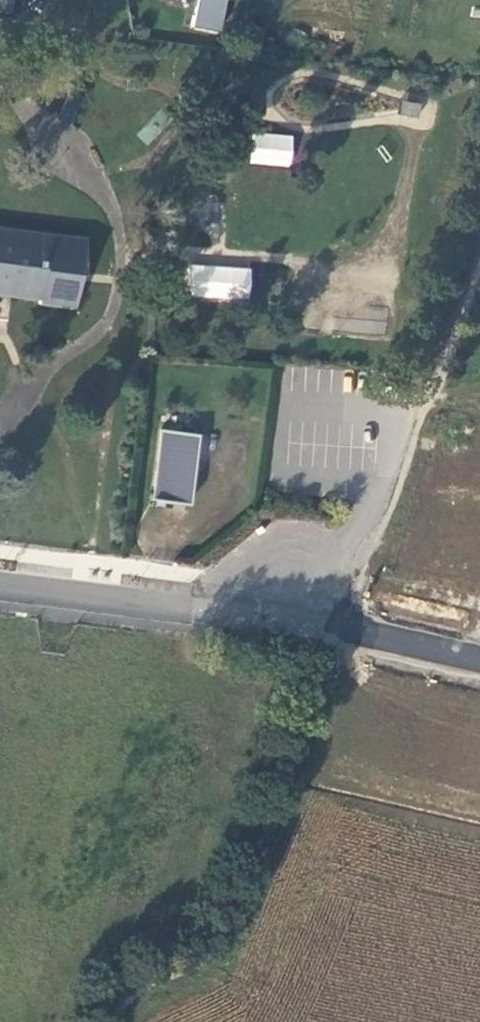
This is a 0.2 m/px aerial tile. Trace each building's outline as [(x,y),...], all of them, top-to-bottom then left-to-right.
[(13,0),(0,0),(0,9),(11,11),(13,0)] [(189,25),(216,31),(222,0),(194,0),(189,25)] [(294,135),(252,131),(249,163),(291,167),(294,135)] [(38,299),(39,305),(72,310),(76,273),(80,272),(85,233),(0,222),(0,294),(38,299)] [(188,297),(250,300),(252,266),(190,263),(188,297)] [(190,501),(201,432),(163,429),(155,496),(190,501)]
